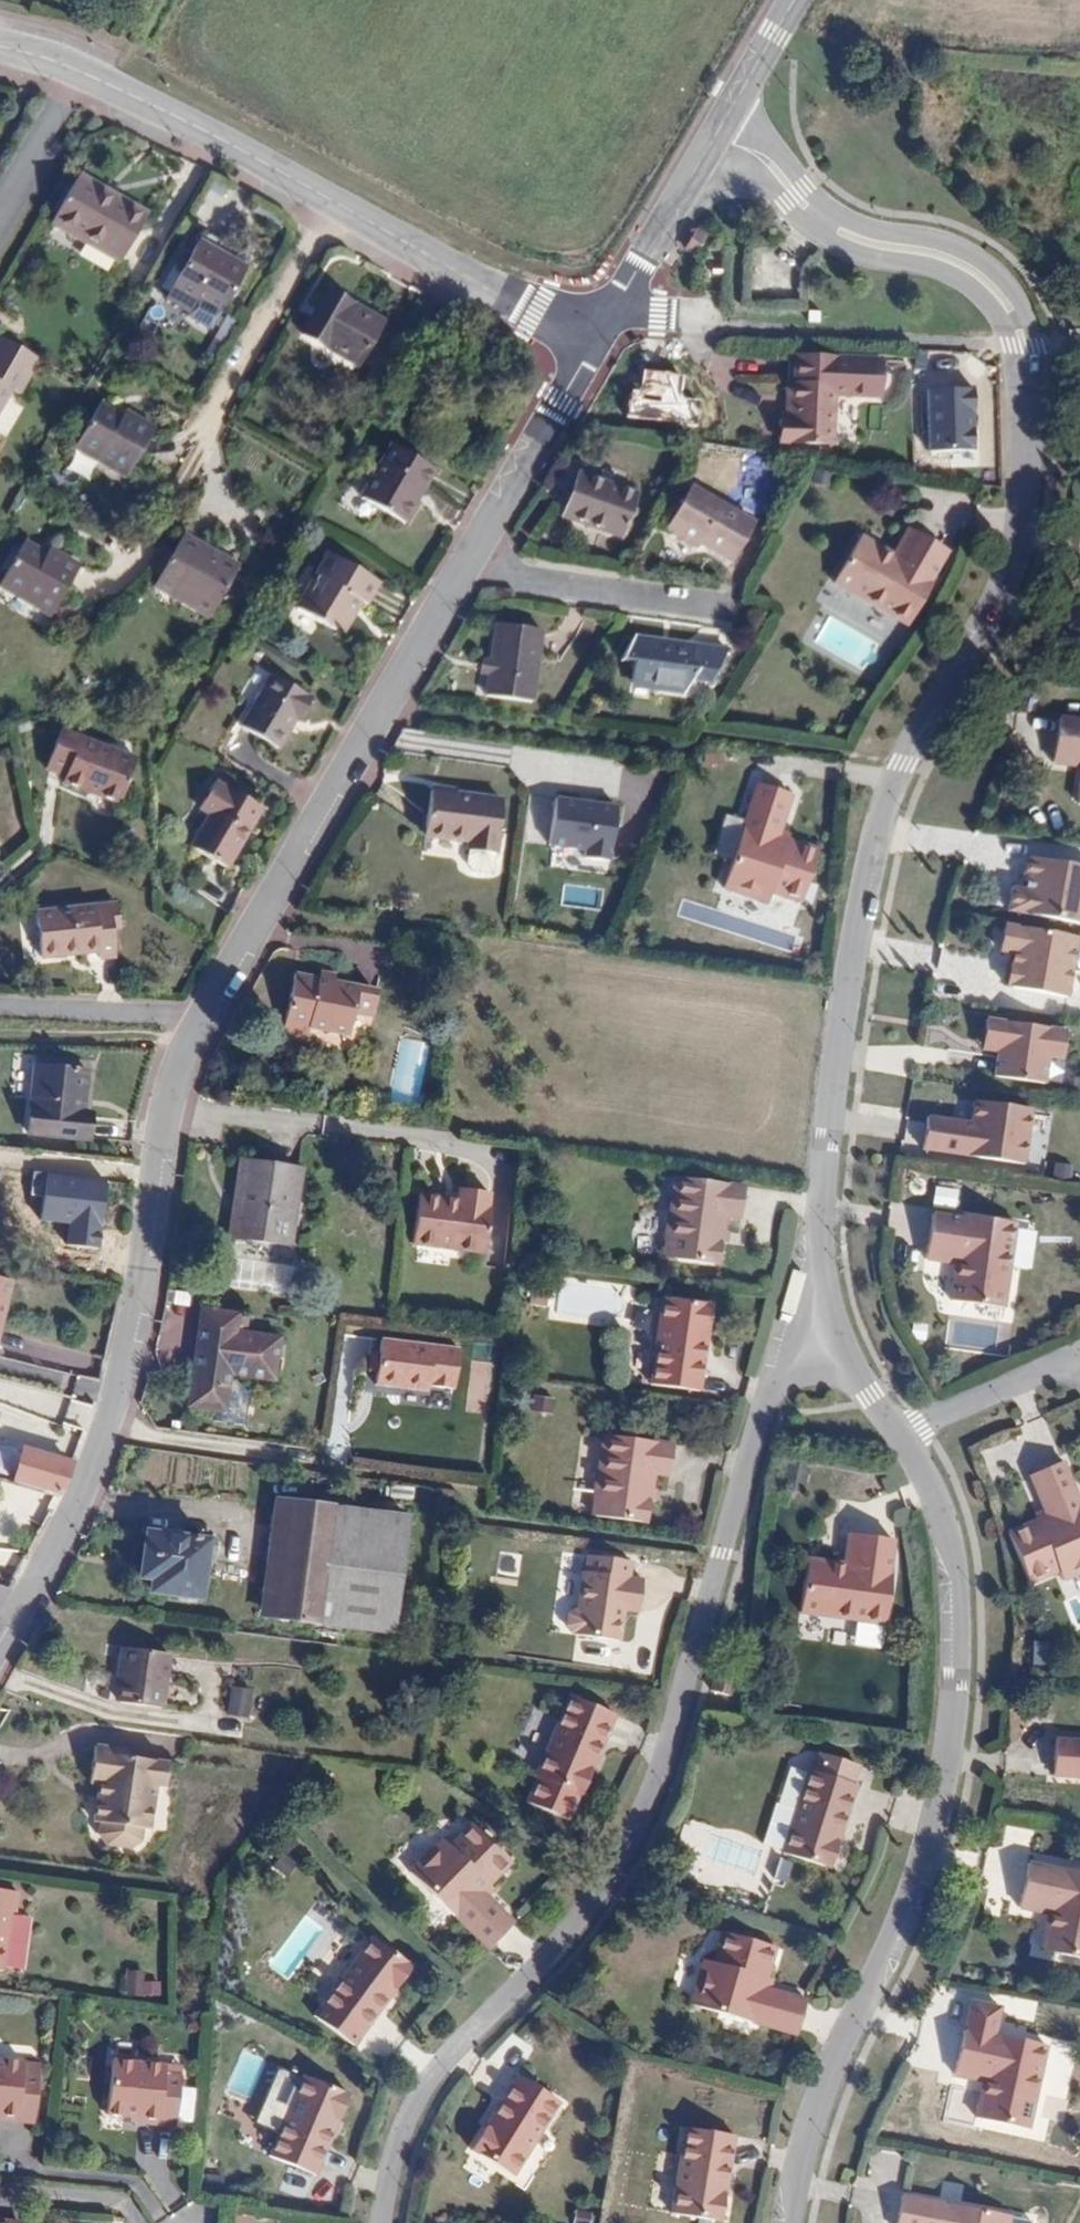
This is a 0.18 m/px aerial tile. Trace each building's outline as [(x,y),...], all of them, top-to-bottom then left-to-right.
[(149,216),(82,176),(53,223),(120,263),(149,216)] [(247,270),(200,241),(166,298),(213,326),(247,270)] [(382,323),(331,292),(305,334),(357,365),(382,323)] [(1,338),(0,340),(0,412),(11,393),(20,398),(41,360),(1,338)] [(798,355),(797,387),(792,386),(791,418),(781,418),(779,441),(834,442),(836,394),(886,397),(888,361),(798,355)] [(103,400),(76,447),(126,476),(154,429),(103,400)] [(393,446),(361,498),(407,526),(420,502),(417,500),(435,470),(393,446)] [(538,494),(566,512),(564,516),(619,537),(636,494),(581,473),(561,460),(538,494)] [(755,523),(692,487),(667,530),(698,548),(701,544),(731,563),(755,523)] [(905,553),(900,562),(856,539),(831,585),(906,626),(931,579),(928,578),(944,546),(903,527),(893,546),(905,553)] [(240,566),(184,535),(160,578),(184,588),(178,599),(211,619),(240,566)] [(29,538),(2,587),(50,614),(78,566),(29,538)] [(352,613),(351,612),(359,599),(366,603),(379,581),(333,554),(320,576),(323,578),(315,590),(312,587),(299,608),(340,633),(352,613)] [(532,701),(543,629),(499,623),(488,694),(532,701)] [(622,658),(636,660),(633,681),(688,689),(703,678),(712,679),(728,650),(635,638),(622,658)] [(313,697),(272,675),(243,729),(279,749),(294,721),(299,722),(313,697)] [(1041,714),(1035,776),(1072,779),(1069,807),(1079,808),(1079,718),(1041,714)] [(137,759),(63,732),(48,769),(65,775),(63,782),(120,804),(137,759)] [(789,791),(754,782),(726,885),(768,897),(771,888),(801,894),(817,844),(788,837),(785,844),(775,841),(789,791)] [(227,867),(261,807),(219,783),(204,809),(211,815),(193,848),(227,867)] [(503,802),(432,792),(427,837),(472,843),(468,866),(473,872),(493,875),(503,802)] [(612,806),(551,799),(545,849),(578,853),(579,859),(606,862),(612,806)] [(1016,859),(1013,886),(1003,885),(1000,914),(1079,923),(1079,866),(1016,859)] [(117,959),(113,926),(119,925),(117,903),(38,913),(44,960),(100,953),(101,960),(117,959)] [(1064,998),(1075,939),(1009,928),(999,931),(995,952),(1009,955),(1003,988),(1064,998)] [(352,1036),(355,1015),(372,1018),(376,994),(360,991),(361,988),(296,976),(285,1032),(310,1038),(312,1028),(352,1036)] [(1063,1030),(979,1020),(975,1054),(993,1057),(990,1081),(1046,1088),(1049,1061),(1059,1062),(1063,1030)] [(88,1073),(35,1070),(29,1136),(90,1141),(92,1114),(84,1114),(88,1073)] [(1021,1164),(1029,1105),(971,1098),(967,1125),(926,1119),(922,1151),(1021,1164)] [(301,1171),(243,1162),(231,1238),(289,1246),(301,1171)] [(745,1191),(676,1182),(671,1220),(666,1219),(663,1244),(668,1244),(666,1262),(719,1270),(727,1221),(741,1223),(745,1191)] [(421,1197),(414,1246),(487,1257),(493,1209),(490,1208),(491,1197),(461,1193),(460,1206),(447,1204),(447,1201),(421,1197)] [(953,1257),(965,1258),(958,1307),(1008,1314),(1022,1229),(971,1221),(970,1226),(938,1221),(932,1266),(951,1269),(953,1257)] [(0,1281),(0,1343),(14,1284),(0,1281)] [(713,1310),(664,1301),(649,1384),(698,1393),(713,1310)] [(225,1410),(230,1376),(274,1379),(277,1338),(236,1334),(238,1314),(206,1310),(200,1357),(196,1356),(189,1405),(225,1410)] [(458,1350),(380,1338),(373,1383),(425,1390),(426,1386),(452,1389),(458,1350)] [(529,1412),(552,1413),(552,1398),(530,1397),(529,1412)] [(607,1434),(600,1472),(596,1471),(592,1494),(597,1495),(594,1512),(649,1521),(656,1474),(670,1476),(674,1444),(607,1434)] [(73,1464),(25,1452),(17,1481),(61,1494),(73,1464)] [(1056,1459),(1027,1472),(1047,1514),(1002,1535),(1022,1579),(1039,1571),(1044,1582),(1056,1576),(1060,1584),(1079,1575),(1079,1511),(1056,1459)] [(274,1619),(291,1501),(276,1499),(260,1617),(274,1619)] [(409,1518),(291,1501),(274,1619),(393,1636),(409,1518)] [(200,1598),(203,1575),(214,1577),(219,1544),(180,1538),(180,1535),(162,1532),(162,1535),(147,1533),(144,1559),(155,1561),(151,1591),(200,1598)] [(899,1543),(856,1537),(852,1560),(864,1561),(861,1572),(814,1566),(806,1616),(891,1629),(898,1579),(894,1578),(899,1543)] [(644,1576),(630,1575),(631,1559),(589,1554),(587,1568),(583,1570),(580,1607),(572,1612),(571,1627),(576,1632),(622,1638),(627,1596),(641,1598),(644,1576)] [(11,1590),(0,1586),(0,1607),(11,1590)] [(163,1707),(169,1655),(125,1650),(120,1683),(125,1684),(123,1701),(163,1707)] [(539,1776),(541,1777),(531,1803),(574,1820),(584,1794),(587,1795),(616,1717),(569,1699),(539,1776)] [(1047,1737),(1042,1772),(1079,1777),(1079,1741),(1047,1737)] [(130,1753),(102,1749),(97,1785),(112,1788),(111,1801),(105,1800),(102,1824),(110,1825),(108,1839),(115,1849),(139,1852),(149,1841),(150,1832),(157,1833),(164,1788),(172,1789),(174,1767),(135,1760),(130,1753)] [(806,1769),(847,1776),(849,1762),(809,1755),(806,1769)] [(840,1782),(792,1768),(768,1847),(816,1862),(840,1782)] [(449,1839),(418,1871),(496,1947),(520,1923),(484,1887),(490,1880),(496,1885),(518,1862),(479,1824),(457,1847),(449,1839)] [(271,1869),(287,1876),(295,1859),(278,1852),(271,1869)] [(1052,1865),(1051,1870),(1020,1864),(1012,1907),(1034,1911),(1036,1898),(1046,1900),(1038,1948),(1079,1955),(1079,1870),(1052,1865)] [(7,1910),(11,1911),(14,1891),(0,1889),(0,1960),(7,1910)] [(755,1989),(757,1977),(766,1980),(775,1950),(722,1935),(714,1964),(703,1961),(690,2005),(794,2038),(804,2005),(755,1989)] [(416,1968),(377,1937),(318,2013),(357,2043),(393,1997),(390,1994),(396,1986),(400,1988),(416,1968)] [(122,1994),(155,1996),(156,1974),(122,1973),(122,1994)] [(1001,2008),(972,2004),(960,2076),(972,2078),(974,2067),(991,2069),(984,2118),(1035,2126),(1048,2043),(997,2035),(1001,2008)] [(35,2116),(40,2072),(26,2070),(26,2062),(0,2058),(0,2113),(35,2116)] [(115,2064),(108,2117),(177,2127),(182,2083),(169,2081),(170,2072),(138,2067),(135,2062),(122,2060),(115,2064)] [(343,2093),(296,2074),(264,2152),(311,2171),(343,2093)] [(561,2111),(521,2081),(470,2148),(509,2178),(561,2111)] [(738,2136),(690,2126),(673,2209),(721,2219),(738,2136)] [(1003,2216),(896,2197),(891,2222),(1002,2222),(1003,2216)]
